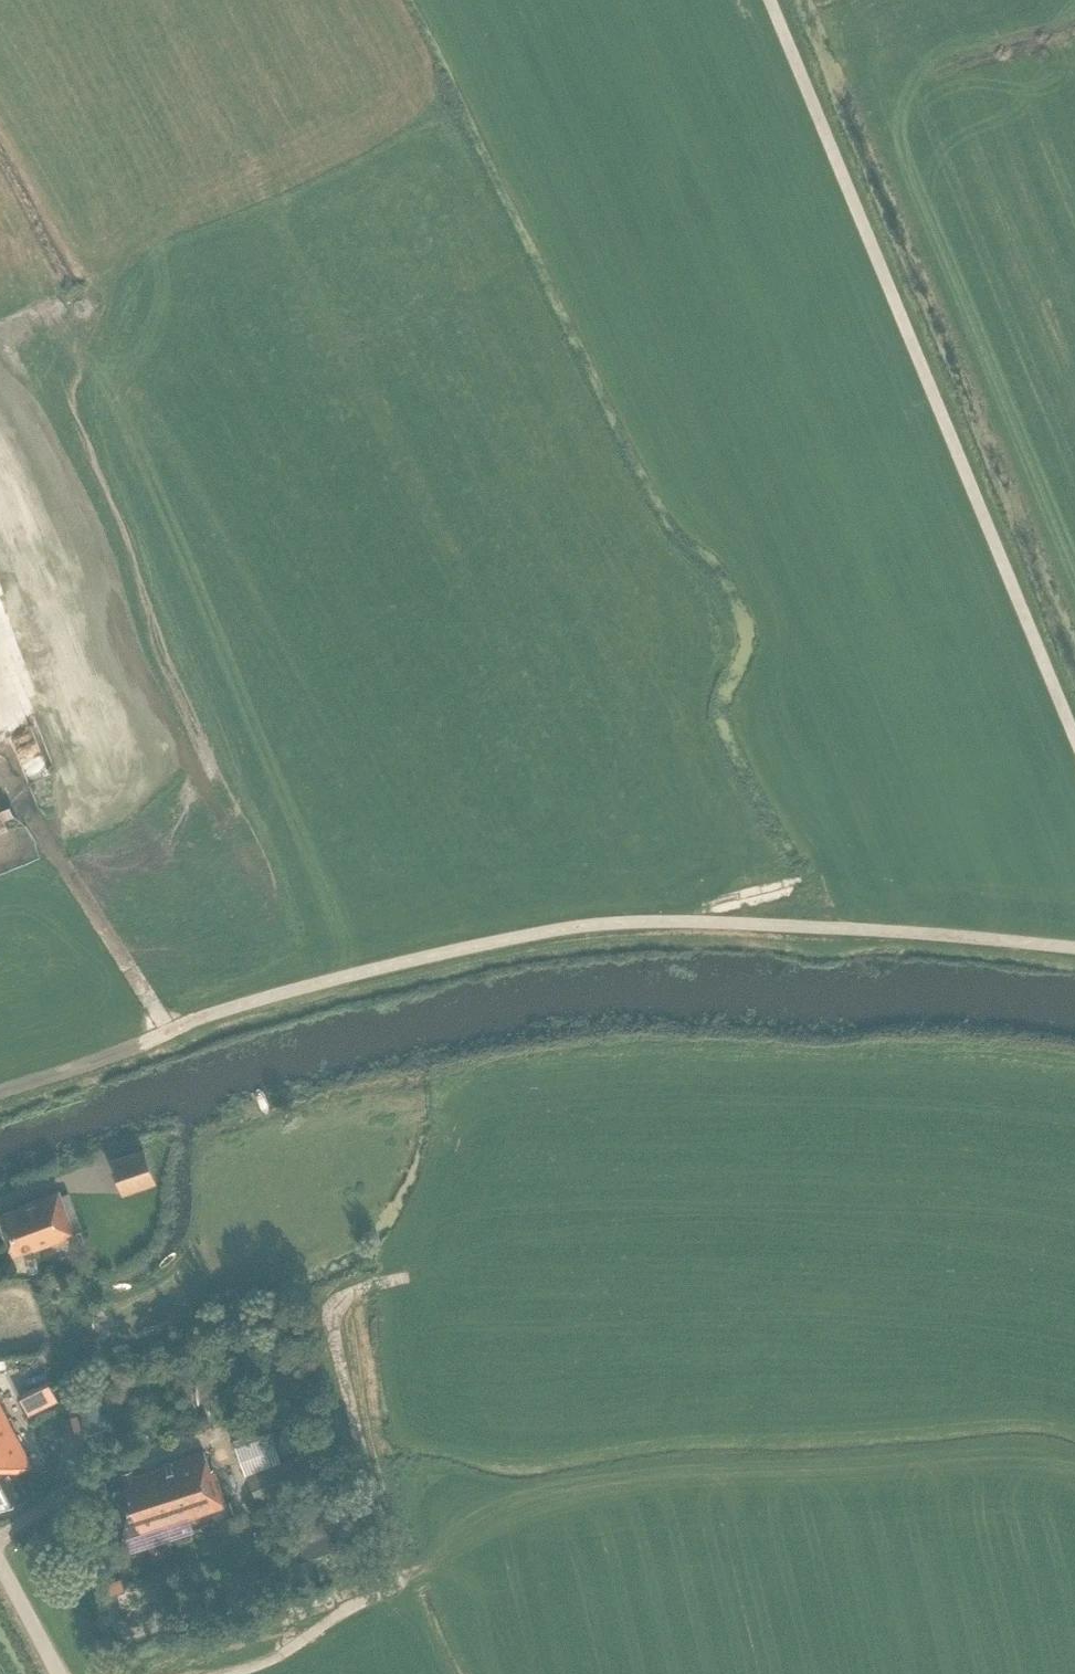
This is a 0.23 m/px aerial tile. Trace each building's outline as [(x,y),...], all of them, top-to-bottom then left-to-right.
[(156,1183),(144,1150),(111,1161),(122,1195),(156,1183)] [(0,1215),(0,1229),(12,1259),(32,1252),(33,1254),(77,1237),(75,1231),(81,1229),(68,1193),(62,1195),(60,1190),(16,1207),(16,1209),(0,1215)] [(90,1358),(77,1364),(82,1373),(94,1367),(90,1358)] [(50,1372),(18,1387),(29,1411),(61,1396),(50,1372)] [(27,1497),(16,1475),(30,1468),(9,1426),(17,1423),(7,1403),(0,1407),(0,1510),(27,1497)] [(202,1414),(196,1416),(200,1427),(210,1424),(208,1418),(202,1414)] [(197,1425),(175,1432),(178,1440),(200,1433),(197,1425)] [(292,1457),(280,1462),(270,1435),(263,1437),(261,1430),(237,1439),(240,1445),(235,1447),(258,1506),(274,1500),(277,1506),(304,1496),(292,1457)] [(211,1470),(205,1452),(172,1462),(173,1465),(132,1478),(131,1474),(105,1483),(124,1540),(226,1507),(214,1470),(211,1470)]
